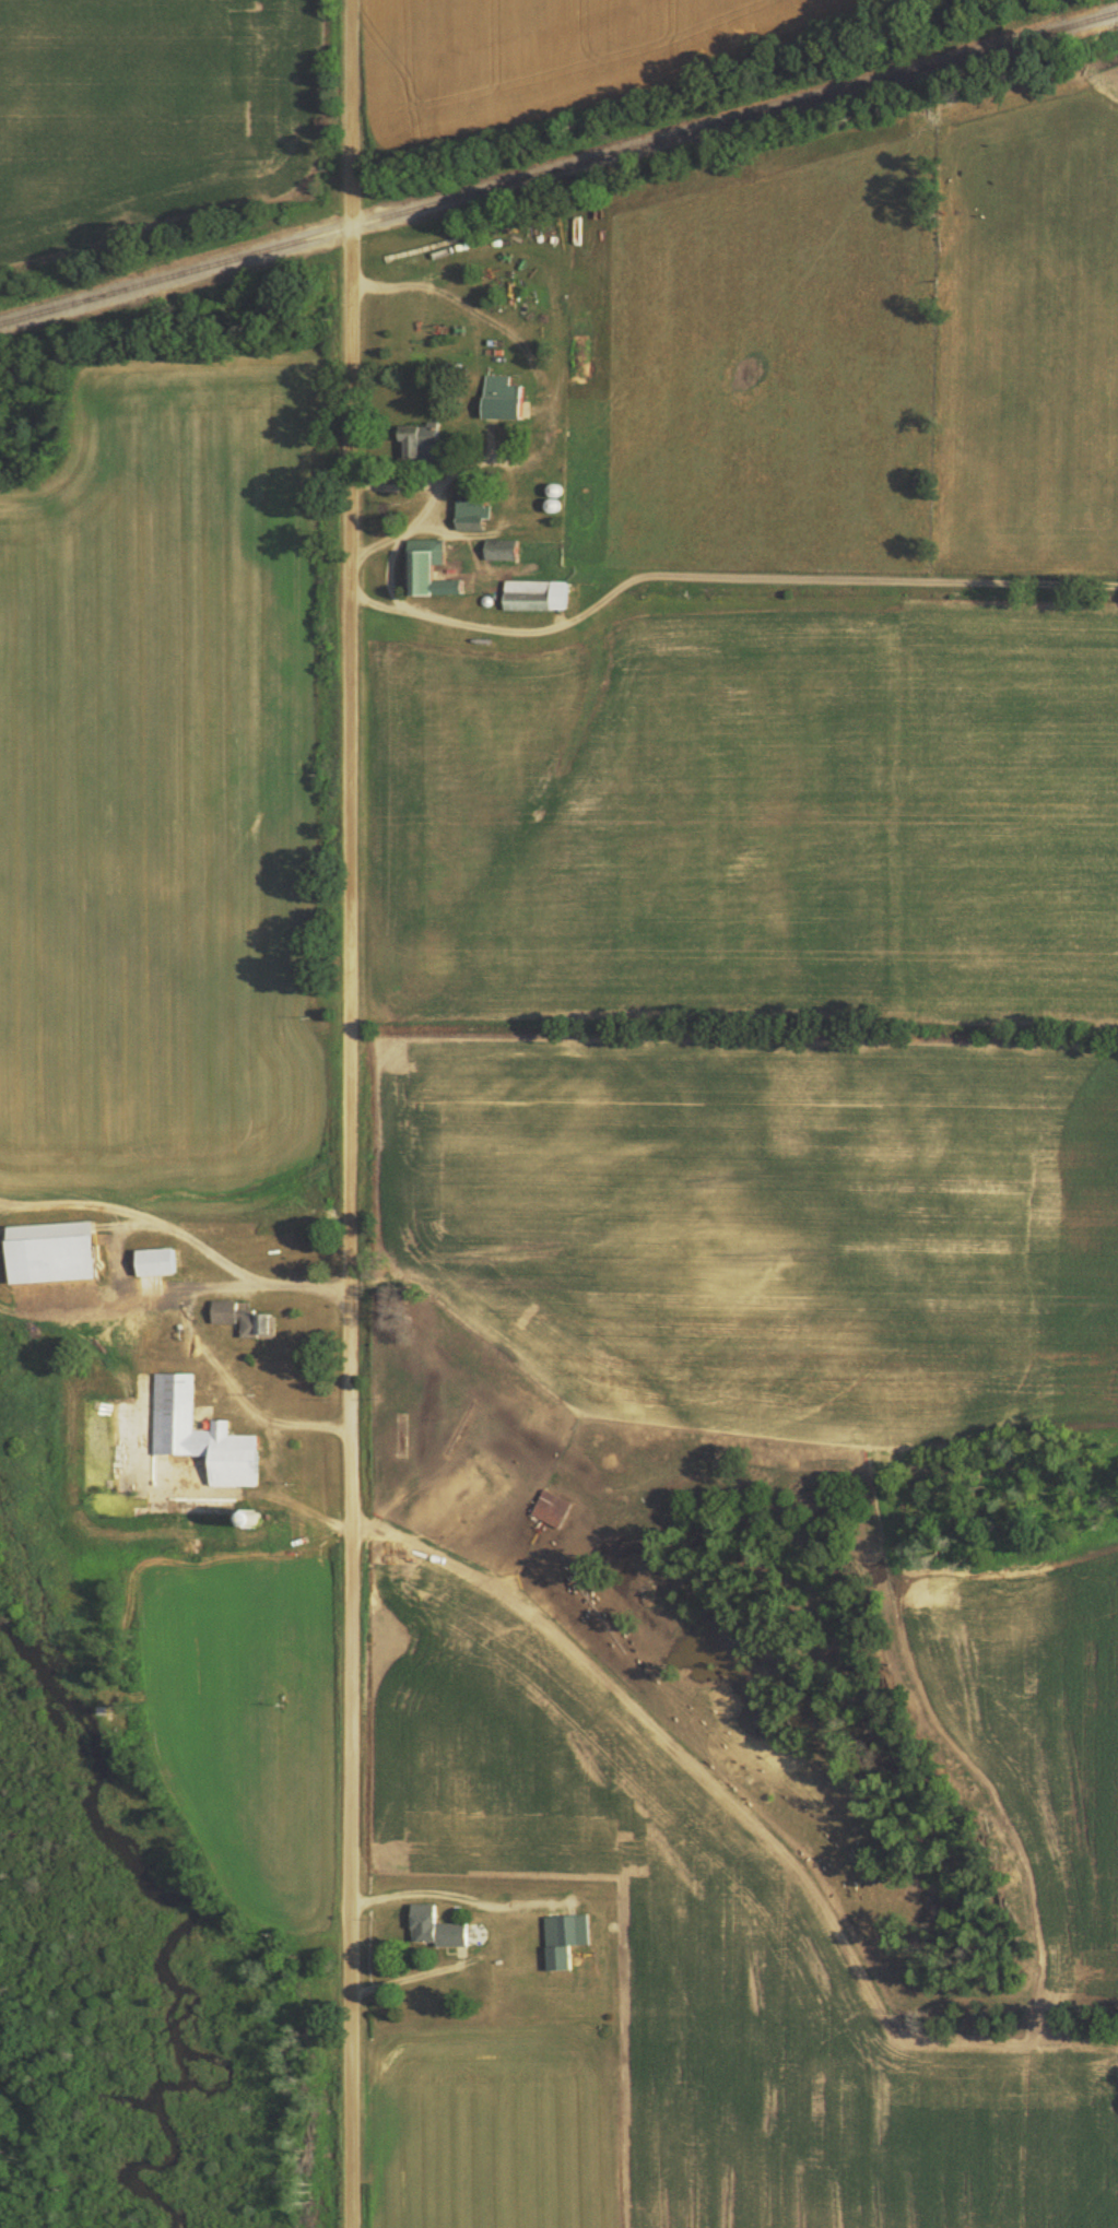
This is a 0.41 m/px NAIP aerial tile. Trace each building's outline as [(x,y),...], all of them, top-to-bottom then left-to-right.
[(481,417),(518,418),(519,384),(508,384),(508,375),(483,374),(481,417)] [(455,529),(481,530),(481,517),(489,517),(489,502),(469,502),(469,480),(456,480),(455,529)] [(514,560),(515,540),(484,538),(483,558),(514,560)] [(566,580),(503,579),(503,609),(566,610),(566,580)] [(4,1223),(7,1281),(93,1277),(91,1219),(4,1223)] [(134,1248),(135,1274),(173,1272),(172,1246),(134,1248)] [(235,1299),(211,1298),(211,1321),(235,1321),(235,1299)] [(239,1318),(240,1336),(270,1335),(270,1309),(235,1310),(236,1318),(239,1318)] [(152,1452),(207,1453),(207,1484),(253,1484),(254,1433),(226,1433),(226,1418),(209,1417),(208,1428),(192,1428),(192,1371),(153,1371),(152,1452)] [(528,1514),(555,1527),(568,1501),(540,1488),(528,1514)] [(433,1902),(409,1903),(410,1941),(435,1940),(435,1945),(465,1944),(464,1921),(434,1922),(433,1902)] [(587,1943),(586,1913),(543,1915),(546,1969),(569,1968),(568,1944),(587,1943)]
